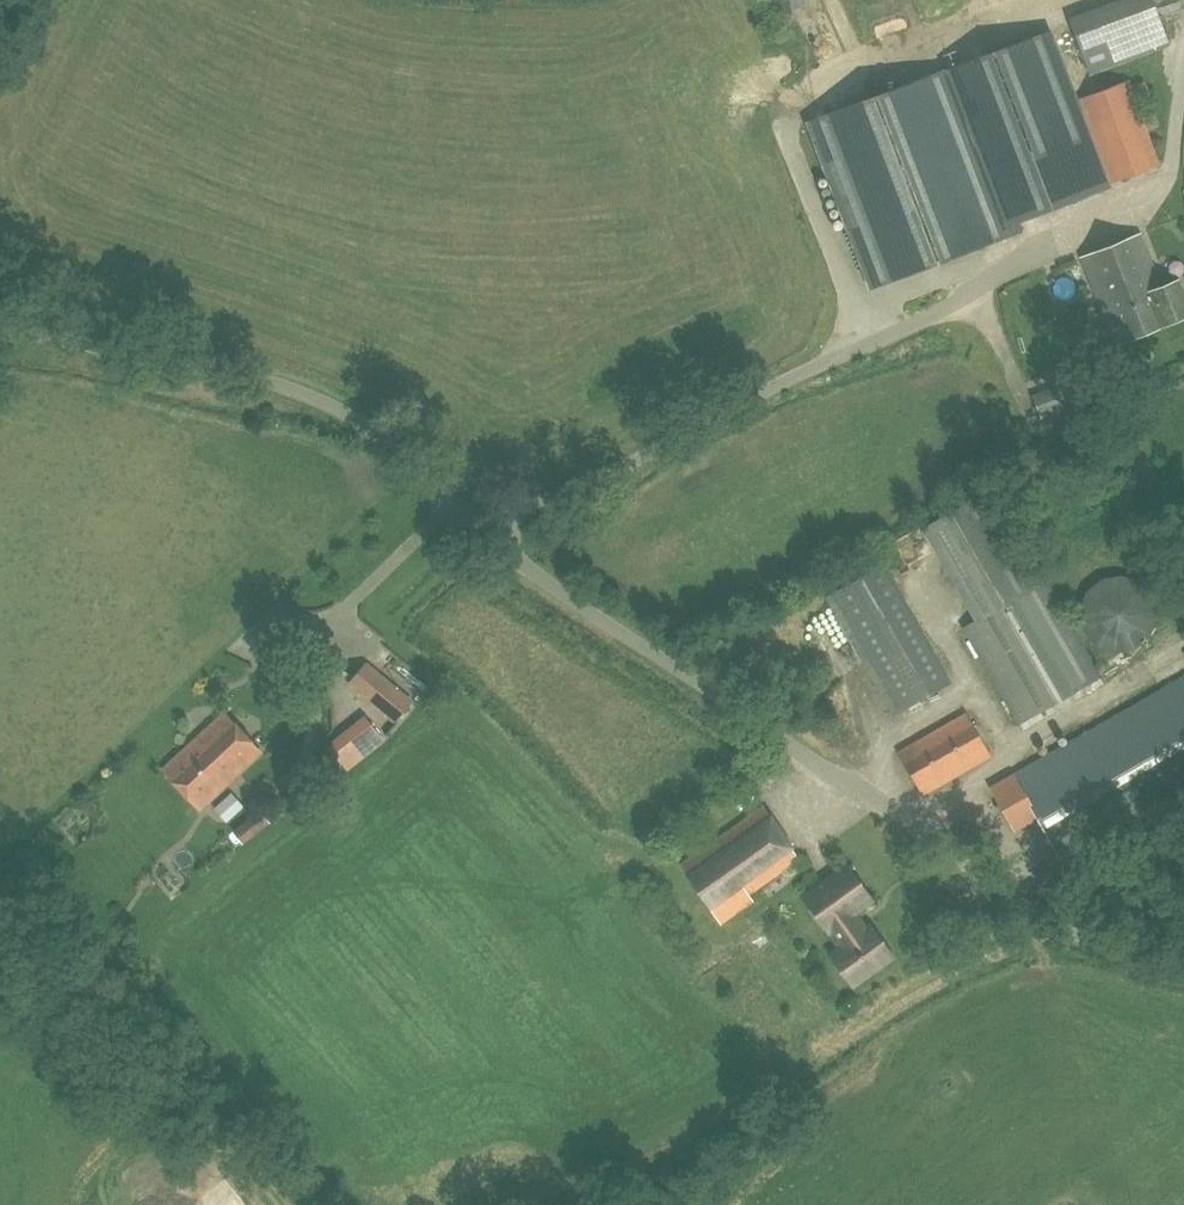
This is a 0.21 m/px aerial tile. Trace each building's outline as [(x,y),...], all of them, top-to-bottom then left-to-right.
[(1090,74),(1171,44),(1155,0),(1108,0),(1069,14),(1090,74)] [(960,67),(1019,222),(1108,188),(1092,147),(1090,148),(1047,34),(960,67)] [(874,288),(951,259),(1022,232),(1019,222),(960,67),(811,123),(874,288)] [(1111,182),(1161,162),(1130,78),(1080,97),(1111,182)] [(1179,277),(1162,284),(1141,233),(1082,256),(1116,341),(1183,314),(1183,289),(1179,277)] [(1067,418),(1099,407),(1091,387),(1060,398),(1067,418)] [(933,524),(980,619),(1041,588),(992,494),(933,524)] [(1073,599),(1120,574),(1106,546),(1059,571),(1073,599)] [(884,563),(828,594),(863,656),(918,622),(884,563)] [(980,619),(970,624),(1019,721),(1107,677),(1053,582),(1041,588),(980,619)] [(919,625),(863,656),(898,718),(957,683),(919,625)] [(972,649),(959,655),(969,677),(972,676),(980,692),(988,688),(983,679),(986,677),(972,649)] [(395,719),(411,700),(367,664),(351,683),(395,719)] [(992,787),(1016,828),(1040,817),(1063,858),(1183,788),(1183,676),(992,787)] [(200,808),(261,752),(224,712),(163,768),(200,808)] [(965,713),(902,750),(897,752),(927,792),(990,755),(965,713)] [(366,719),(329,747),(346,768),(382,739),(366,719)] [(764,806),(684,863),(725,919),(753,899),(749,893),(800,857),(764,806)] [(255,849),(283,824),(274,815),(247,840),(255,849)] [(871,898),(847,866),(805,898),(828,929),(858,908),(871,898)] [(892,955),(858,908),(828,929),(843,947),(832,955),(853,984),(892,955)] [(247,1196),(217,1204),(250,1204),(247,1196)]
